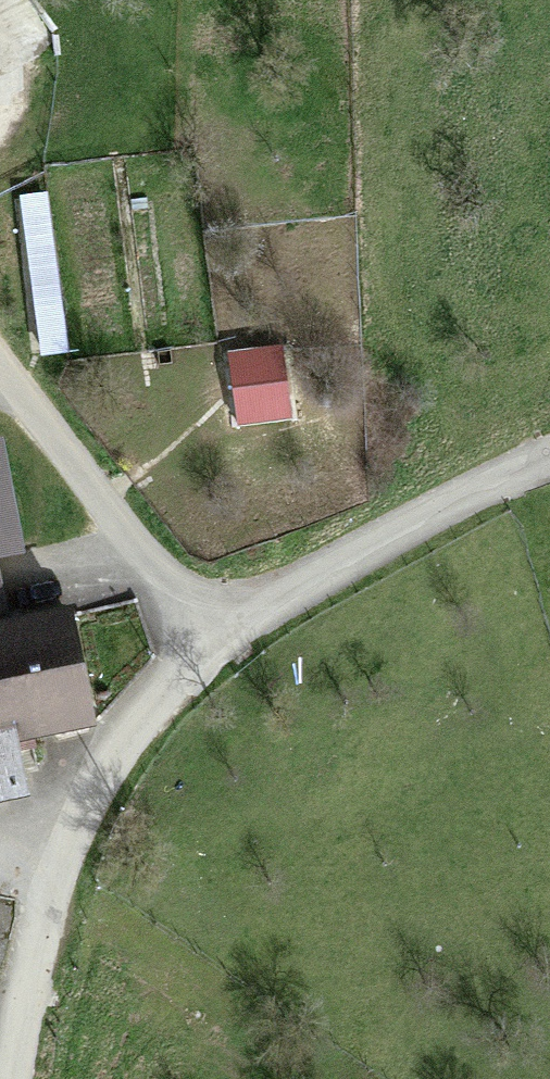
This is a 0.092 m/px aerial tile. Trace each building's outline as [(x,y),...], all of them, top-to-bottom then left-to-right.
[(9,543),(0,496),(0,545),(9,543)] [(74,721),(52,610),(0,621),(0,736),(74,721)]
